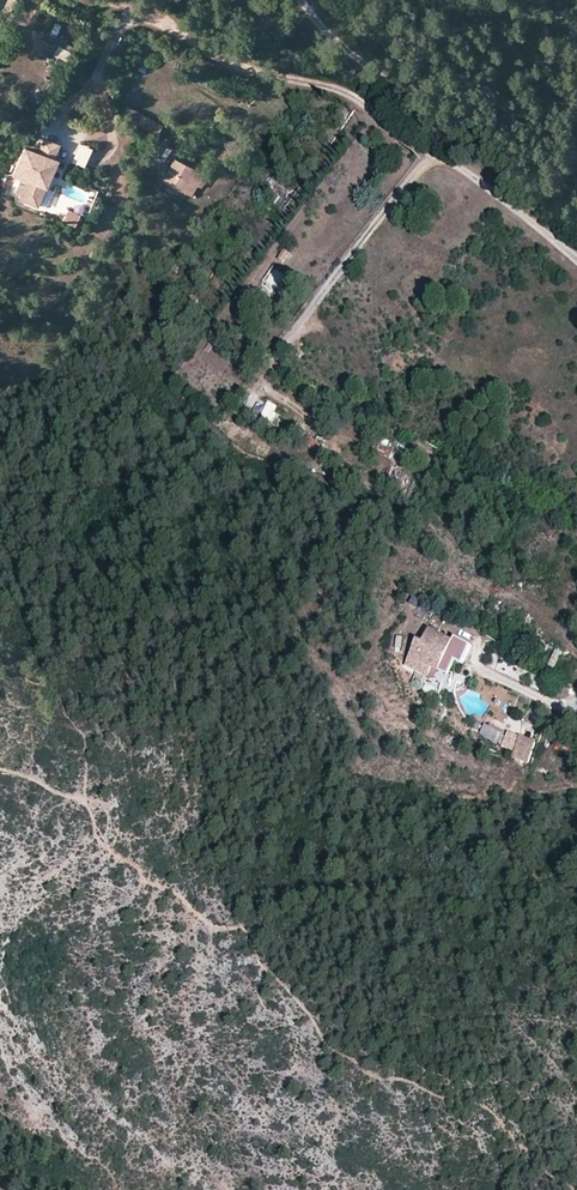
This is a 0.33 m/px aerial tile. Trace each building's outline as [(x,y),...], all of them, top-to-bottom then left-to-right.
[(58,38),(62,24),(54,21),(50,35),(58,38)] [(54,55),(63,58),(66,48),(57,45),(54,55)] [(127,91),(115,92),(118,114),(158,135),(164,124),(132,106),(127,91)] [(42,137),(38,149),(56,155),(60,143),(42,137)] [(86,167),(91,147),(77,143),(72,163),(86,167)] [(57,159),(38,151),(24,146),(12,175),(20,178),(14,192),(21,194),(19,201),(37,208),(57,159)] [(201,190),(208,176),(173,158),(162,181),(191,196),(195,187),(201,190)] [(62,222),(75,228),(81,214),(68,208),(62,222)] [(201,284),(210,274),(198,263),(189,274),(201,284)] [(276,292),(288,277),(275,266),(263,281),(276,292)] [(319,450),(320,441),(309,440),(308,449),(319,450)] [(449,656),(457,642),(433,629),(426,641),(420,638),(406,663),(437,679),(449,656)] [(459,637),(457,642),(449,656),(465,664),(475,645),(459,637)] [(556,650),(548,665),(555,669),(563,653),(556,650)] [(498,668),(501,657),(493,655),(490,665),(498,668)] [(502,745),(506,736),(485,725),(481,735),(502,745)] [(516,752),(521,737),(508,733),(503,748),(516,752)] [(537,742),(521,737),(516,752),(514,758),(529,763),(537,742)]
